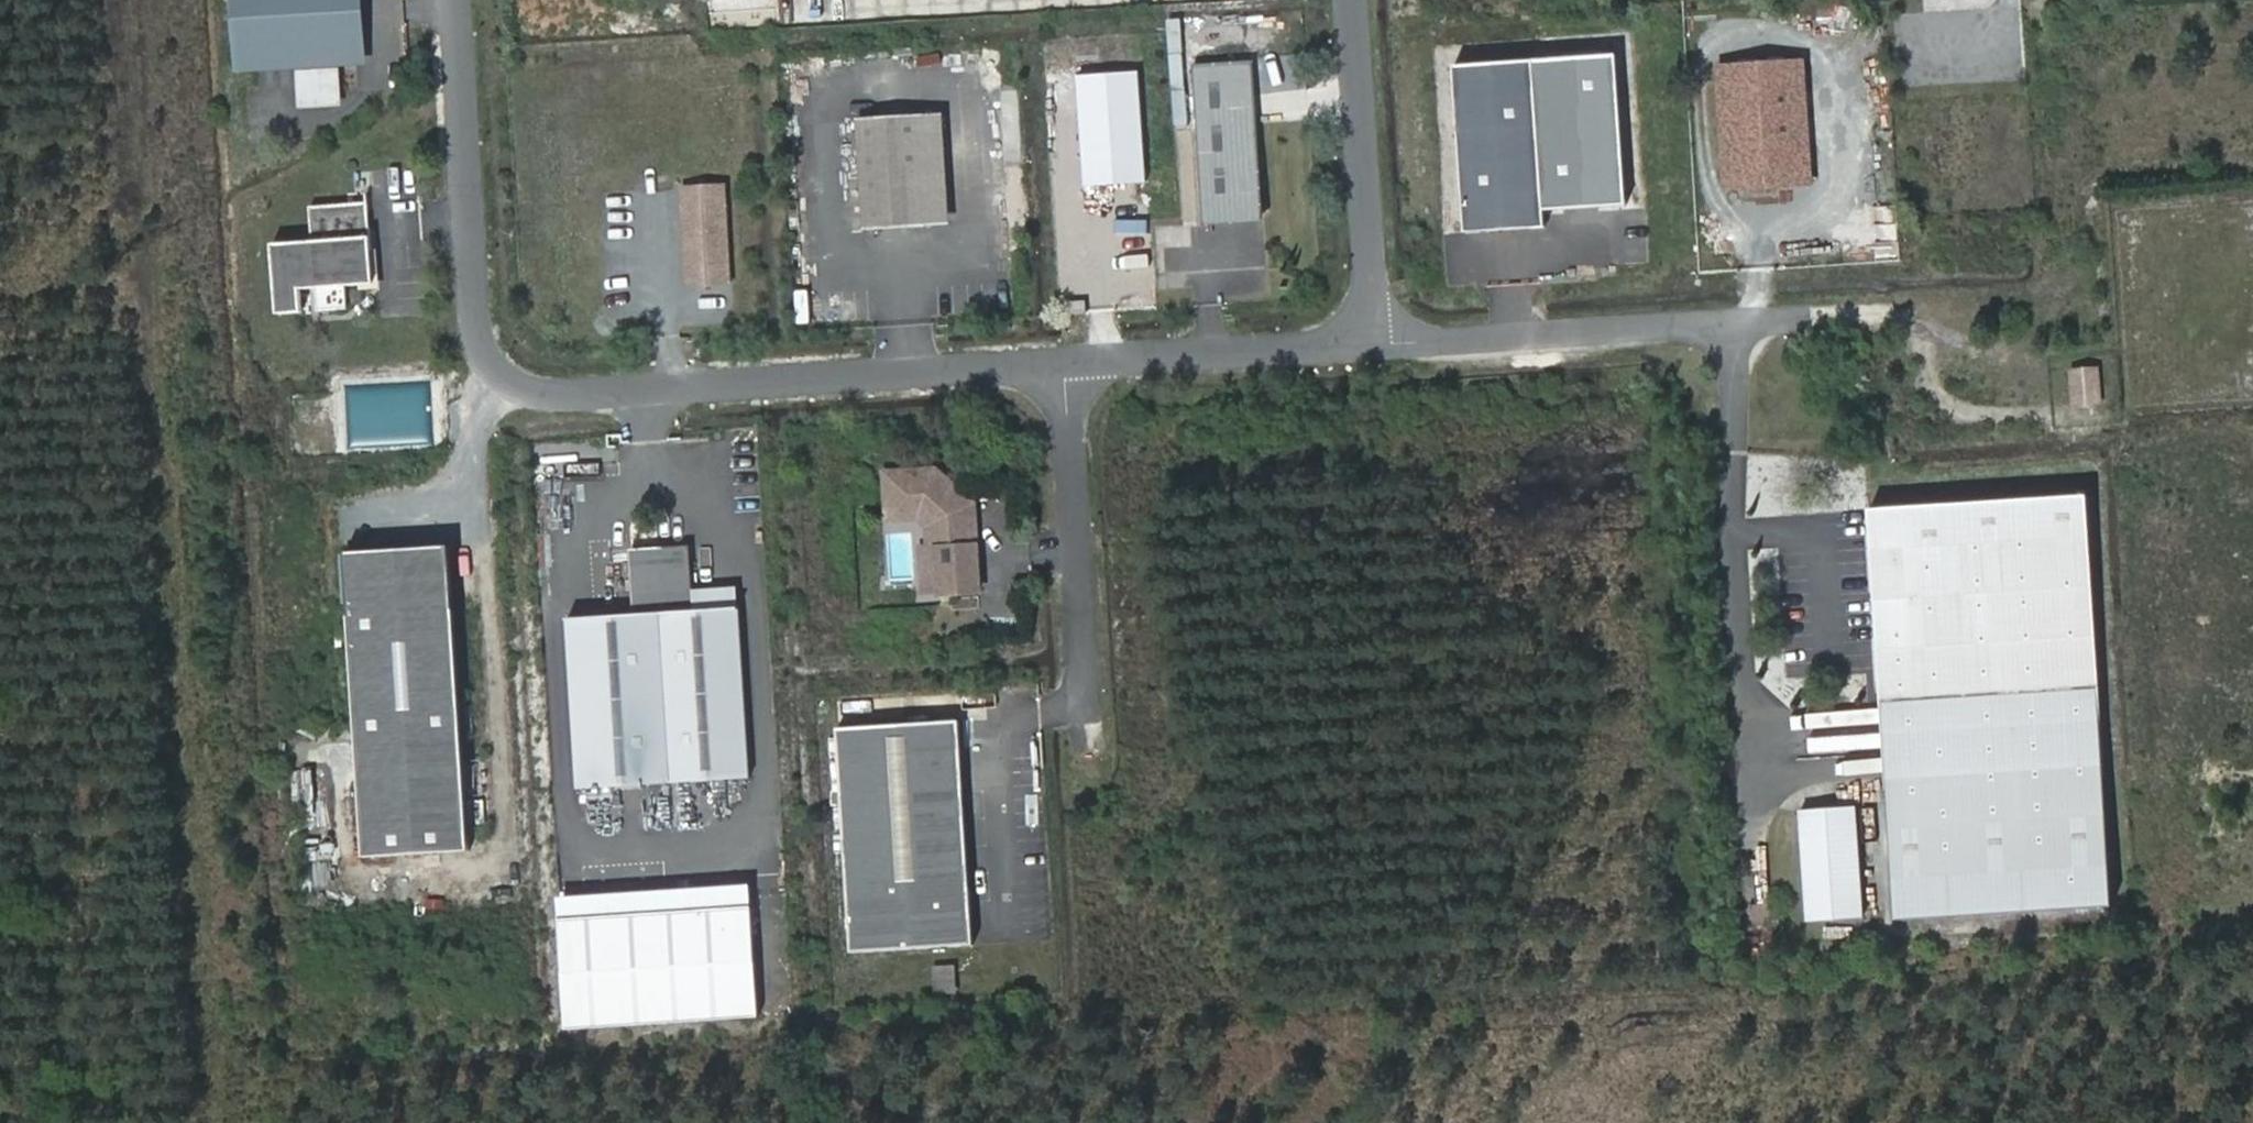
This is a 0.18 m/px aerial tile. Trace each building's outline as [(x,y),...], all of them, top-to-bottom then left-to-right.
[(341,0),(231,0),(233,46),(343,41),(341,0)] [(1428,58),(1439,223),(1518,218),(1517,201),(1600,196),(1590,48),(1428,58)] [(1810,56),(1721,64),(1730,189),(1818,187),(1810,56)] [(324,89),(322,60),(289,61),(290,90),(324,89)] [(1270,220),(1261,60),(1195,63),(1204,224),(1270,220)] [(1141,68),(1077,73),(1086,185),(1150,180),(1141,68)] [(958,223),(949,115),(862,118),(871,233),(958,223)] [(733,283),(729,183),(682,185),(686,285),(733,283)] [(359,274),(353,193),(296,197),(299,232),(258,235),(264,304),(287,303),(285,279),(301,278),(303,302),(332,299),(330,276),(359,274)] [(2105,405),(2103,366),(2072,367),(2074,406),(2105,405)] [(961,581),(956,500),(951,500),(947,493),(950,489),(917,459),(867,463),(869,501),(904,499),(918,512),(923,584),(961,581)] [(2125,907),(2099,497),(1875,503),(1901,917),(2125,907)] [(751,775),(741,608),(701,610),(697,542),(631,546),(635,608),(567,612),(578,786),(751,775)] [(455,544),(350,550),(372,857),(478,847),(455,544)] [(958,932),(943,710),(822,717),(837,940),(958,932)] [(1860,804),(1804,809),(1815,921),(1871,915),(1860,804)] [(564,1023),(760,1017),(756,886),(560,892),(564,1023)]
